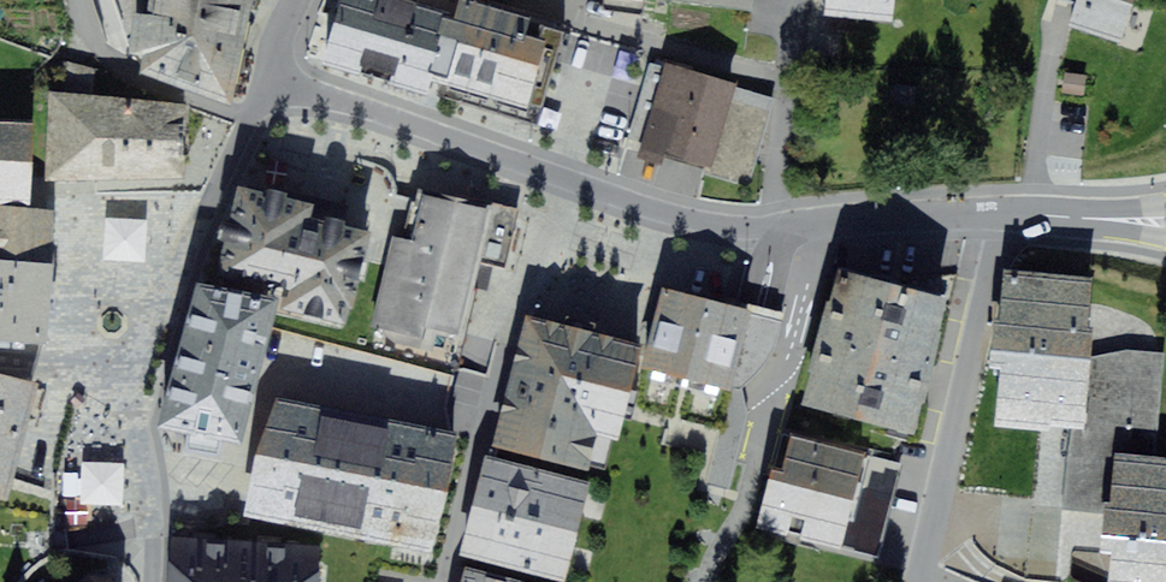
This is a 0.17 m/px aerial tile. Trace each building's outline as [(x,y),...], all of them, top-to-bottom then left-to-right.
[(160,20),(140,17),(134,49),(146,73),(235,106),(244,60),(257,0),(164,0),(160,20)] [(411,0),(349,0),(331,63),(420,89),(430,53),(441,14),(442,9),(411,0)] [(828,13),(890,19),(892,0),(830,0),(828,13)] [(1075,0),(1067,24),(1121,41),(1135,0),(1074,0),(1075,0)] [(458,60),(470,21),(441,14),(430,53),(458,60)] [(559,46),(470,21),(458,60),(449,92),(539,117),(559,46)] [(734,83),(668,63),(643,149),(706,167),(709,168),(733,89),(734,83)] [(706,167),(703,178),(750,192),(777,102),(733,89),(709,168),(706,167)] [(52,93),(48,183),(186,180),(189,106),(52,93)] [(0,125),(0,202),(32,203),(32,189),(33,126),(0,125)] [(288,310),(349,323),(369,234),(311,221),(315,205),(241,189),(225,259),(296,275),(288,310)] [(423,343),(427,329),(463,338),(495,215),(478,211),(458,206),(425,197),(412,244),(398,241),(375,330),(423,343)] [(59,211),(0,209),(0,257),(56,263),(57,263),(59,211)] [(47,343),(56,263),(0,257),(0,338),(47,343)] [(1012,363),(1007,420),(1056,422),(1074,423),(1065,506),(1103,507),(1100,544),(1111,545),(1108,581),(1165,581),(1165,464),(1153,461),(1163,352),(1128,348),(1085,363),(1085,333),(1079,333),(1082,282),(1011,274),(1006,326),(1001,325),(997,361),(1012,363)] [(887,289),(838,277),(807,395),(910,423),(942,304),(887,289)] [(202,286),(165,425),(241,445),(278,305),(202,286)] [(670,289),(648,364),(727,388),(750,312),(670,289)] [(529,320),(498,444),(590,467),(598,432),(622,438),(645,348),(529,320)] [(3,492),(18,436),(31,385),(0,379),(0,491),(3,492)] [(273,399),(250,515),(431,550),(454,434),(273,399)] [(775,474),(762,525),(875,553),(885,512),(898,464),(795,438),(787,473),(785,477),(775,474)] [(490,460),(466,552),(566,577),(589,485),(490,460)] [(171,581),(316,581),(318,552),(173,545),(171,581)] [(470,570),(467,581),(520,581),(470,570)]
